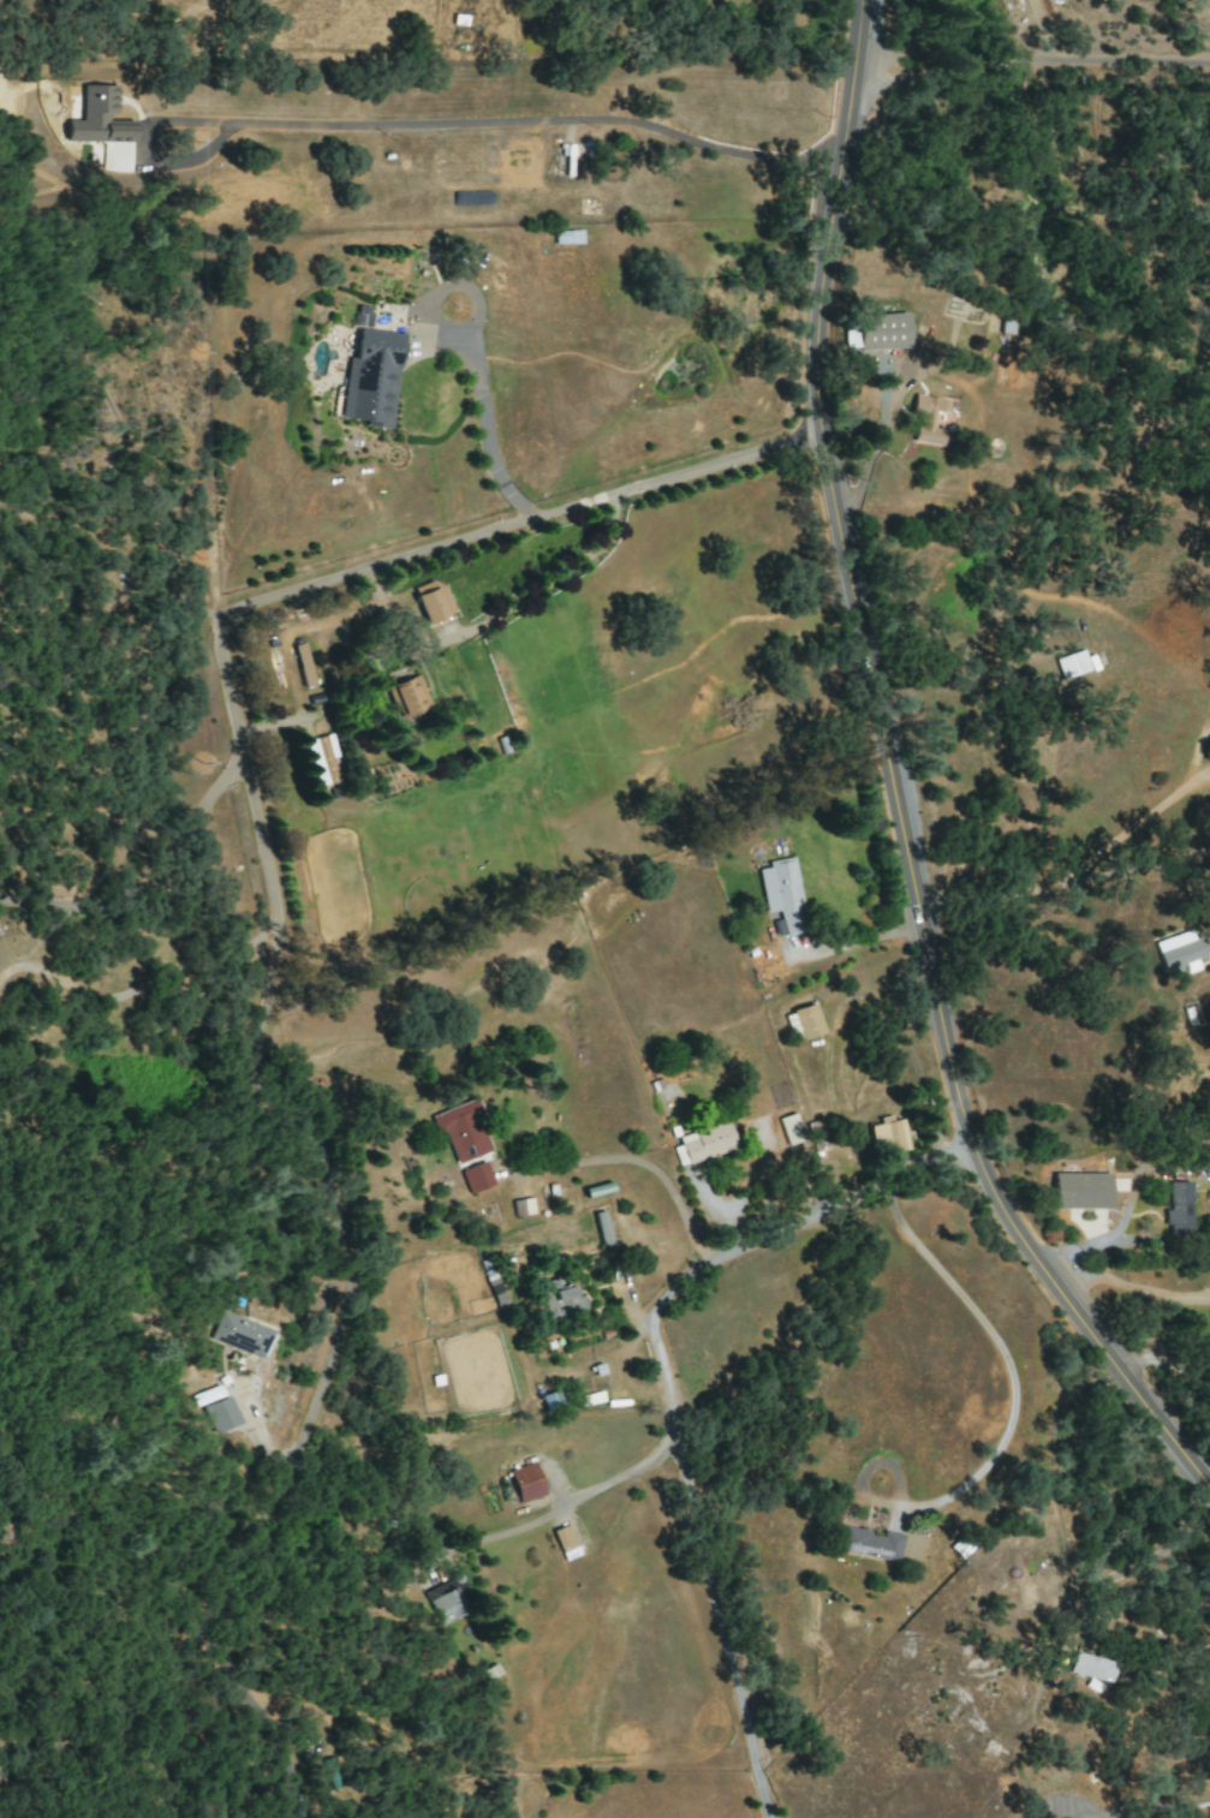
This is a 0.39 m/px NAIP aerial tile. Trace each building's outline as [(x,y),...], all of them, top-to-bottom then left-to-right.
[(133,142),(134,122),(107,122),(107,113),(115,114),(116,86),(81,85),(81,121),(66,121),(66,142),(133,142)] [(580,231),(553,232),(553,245),(581,244),(580,231)] [(353,326),(368,327),(370,307),(355,306),(353,326)] [(907,351),(905,313),(856,315),(857,352),(907,351)] [(390,430),(401,334),(358,329),(354,358),(347,357),(340,419),(366,422),(365,427),(390,430)] [(411,589),(425,625),(452,614),(438,578),(411,589)] [(314,686),(303,643),(291,646),(303,688),(314,686)] [(1054,659),(1061,679),(1089,671),(1082,650),(1054,659)] [(427,710),(418,676),(392,683),(401,717),(427,710)] [(319,788),(342,783),(330,735),(306,741),(319,788)] [(757,869),(764,913),(776,911),(777,919),(771,920),(774,937),(805,932),(792,857),(766,862),(767,868),(757,869)] [(1178,976),(1198,970),(1195,960),(1207,956),(1200,936),(1192,939),(1189,930),(1153,942),(1163,973),(1176,968),(1178,976)] [(791,1011),(802,1041),(823,1032),(812,1003),(791,1011)] [(429,1116),(436,1136),(444,1133),(456,1164),(492,1150),(472,1099),(429,1116)] [(785,1146),(801,1142),(795,1114),(779,1117),(785,1146)] [(901,1119),(891,1121),(890,1116),(877,1119),(878,1124),(868,1126),(875,1157),(908,1150),(901,1119)] [(820,1120),(805,1124),(814,1152),(828,1147),(820,1120)] [(686,1163),(734,1150),(726,1123),(678,1135),(686,1163)] [(493,1185),(484,1162),(460,1171),(468,1194),(493,1185)] [(1053,1209),(1109,1209),(1109,1174),(1053,1173),(1053,1209)] [(1190,1183),(1168,1182),(1168,1211),(1166,1211),(1165,1236),(1189,1236),(1190,1183)] [(533,1214),(531,1198),(511,1200),(513,1216),(533,1214)] [(593,1213),(601,1247),(611,1244),(603,1211),(593,1213)] [(583,1309),(579,1296),(574,1298),(567,1277),(538,1286),(548,1320),(583,1309)] [(210,1339),(258,1359),(269,1331),(222,1311),(210,1339)] [(223,1398),(220,1387),(193,1394),(196,1406),(223,1398)] [(540,1395),(544,1412),(562,1407),(558,1391),(540,1395)] [(214,1434),(239,1423),(227,1396),(203,1407),(214,1434)] [(517,1503),(543,1497),(535,1463),(509,1469),(517,1503)] [(577,1556),(568,1525),(552,1530),(561,1561),(577,1556)] [(897,1562),(902,1535),(882,1532),(881,1534),(839,1527),(834,1551),(897,1562)] [(467,1611),(449,1579),(424,1594),(443,1625),(467,1611)] [(1115,1664),(1073,1652),(1068,1672),(1109,1684),(1115,1664)]
